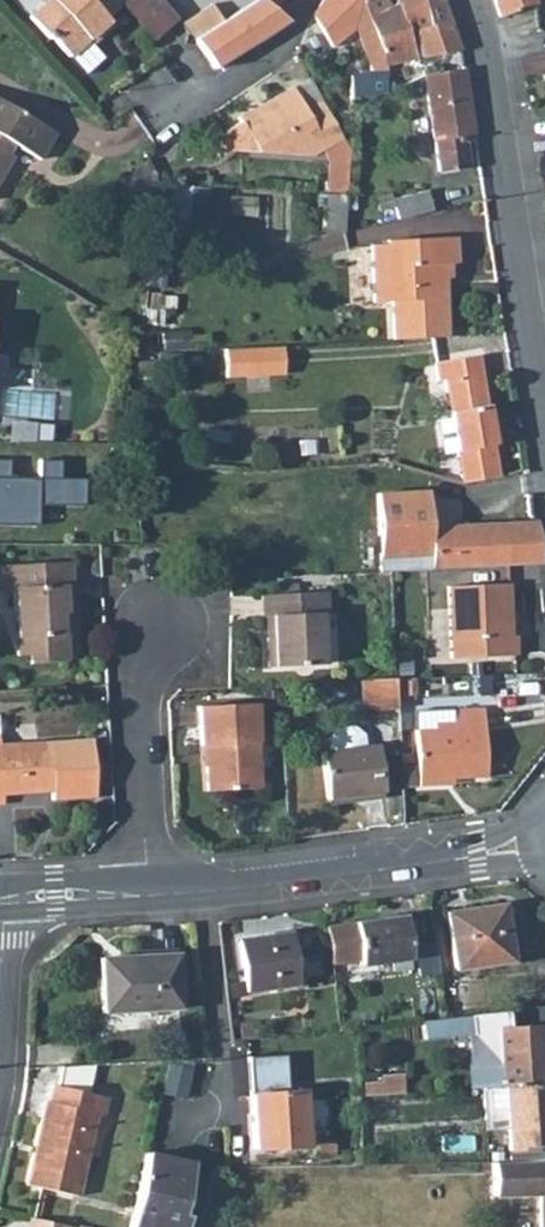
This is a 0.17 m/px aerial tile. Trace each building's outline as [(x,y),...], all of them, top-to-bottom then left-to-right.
[(122,3),(119,0),(46,0),(28,17),(49,39),(51,37),(69,56),(86,39),(90,43),(111,24),(106,18),(122,3)] [(161,0),(124,0),(122,3),(153,36),(175,16),(161,0)] [(194,38),(214,68),(288,22),(262,0),(254,0),(222,21),(194,38)] [(350,98),(386,92),(386,83),(386,65),(368,18),(362,2),(361,0),(323,0),(313,13),(332,47),(356,28),(370,65),(376,64),(377,71),(351,75),(350,98)] [(386,0),(366,0),(362,2),(368,18),(390,7),(386,0)] [(460,50),(442,0),(395,0),(397,3),(390,7),(368,18),(386,65),(417,58),(414,46),(419,45),(422,56),(460,50)] [(499,16),(536,3),(535,0),(494,0),(499,16)] [(211,4),(181,23),(194,38),(222,21),(211,4)] [(86,39),(69,56),(85,74),(103,57),(90,43),(86,39)] [(474,138),(463,68),(423,75),(429,114),(433,136),(438,172),(469,167),(464,140),(474,138)] [(238,151),(311,156),(342,138),(321,100),(305,109),(293,87),(238,119),(240,123),(226,131),(238,151)] [(39,159),(55,133),(0,100),(0,179),(13,157),(8,154),(13,144),(39,159)] [(418,116),(422,138),(433,136),(429,114),(418,116)] [(238,151),(226,131),(211,140),(216,150),(238,151)] [(195,206),(207,207),(209,188),(160,184),(159,203),(195,206)] [(379,211),(394,207),(398,219),(432,210),(427,190),(392,199),(391,194),(376,197),(379,211)] [(325,229),(343,231),(344,195),(327,195),(325,229)] [(156,236),(192,240),(195,206),(159,203),(156,236)] [(379,211),(382,223),(398,219),(394,207),(379,211)] [(448,264),(455,264),(454,236),(386,240),(387,244),(370,244),(374,302),(392,301),(394,339),(446,337),(443,278),(437,278),(437,264),(448,264)] [(443,278),(449,278),(448,264),(437,264),(437,278),(443,278)] [(282,346),(224,349),(226,376),(283,373),(282,346)] [(456,450),(462,483),(499,477),(493,444),(494,444),(487,405),(479,355),(435,362),(438,380),(445,379),(451,419),(456,450)] [(138,375),(150,376),(151,363),(139,362),(138,375)] [(438,422),(443,452),(456,450),(451,419),(438,422)] [(430,569),(540,564),(534,521),(430,526),(428,491),(377,493),(379,530),(380,557),(430,555),(430,569)] [(11,513),(11,494),(0,494),(0,513),(11,513)] [(363,530),(365,558),(380,557),(379,530),(363,530)] [(69,613),(73,613),(70,561),(1,565),(2,589),(16,589),(18,615),(15,615),(18,655),(30,654),(30,662),(66,660),(64,634),(63,613),(69,613)] [(506,607),(510,606),(509,583),(447,586),(450,658),(517,655),(516,636),(511,636),(507,636),(506,607)] [(320,614),(326,614),(324,591),(261,595),(262,617),(265,617),(271,617),(273,637),(266,638),(268,667),(322,664),(320,614)] [(373,710),(397,709),(396,696),(395,681),(395,679),(371,680),(373,709),(373,710)] [(362,680),(363,709),(373,709),(371,680),(362,680)] [(415,695),(415,680),(403,681),(403,695),(415,695)] [(395,681),(396,696),(403,695),(403,681),(395,681)] [(206,790),(258,787),(254,703),(197,705),(199,745),(204,744),(205,765),(206,790)] [(444,784),(444,778),(486,777),(483,709),(451,710),(452,723),(433,724),(433,730),(416,731),(419,785),(444,784)] [(321,751),(326,794),(362,789),(363,794),(382,792),(376,744),(366,745),(364,733),(354,726),(336,728),(328,738),(330,750),(321,751)] [(2,803),(2,795),(52,792),(52,801),(95,798),(92,739),(0,744),(0,803),(2,803)] [(326,794),(327,799),(363,794),(362,789),(326,794)] [(503,903),(446,913),(455,969),(512,960),(503,903)] [(404,922),(404,916),(379,919),(380,925),(404,922)] [(410,958),(404,922),(380,925),(379,919),(326,927),(331,964),(359,960),(360,965),(396,960),(410,958)] [(287,933),(260,937),(259,947),(239,950),(245,992),(295,984),(287,933)] [(260,937),(238,940),(239,950),(259,947),(260,937)] [(179,1009),(176,954),(100,958),(102,1012),(179,1009)] [(410,958),(396,960),(397,967),(411,965),(410,958)] [(242,982),(229,984),(231,996),(244,994),(242,982)] [(544,1084),(544,1026),(507,1029),(506,1011),(471,1015),(446,1018),(422,1020),(424,1039),(468,1034),(472,1090),(483,1089),(544,1084)] [(258,1038),(256,1021),(240,1023),(242,1040),(258,1038)] [(170,1060),(166,1093),(190,1095),(193,1063),(170,1060)] [(102,1114),(106,1097),(88,1093),(94,1065),(62,1067),(57,1086),(53,1085),(49,1102),(45,1101),(26,1184),(76,1195),(95,1113),(102,1114)] [(366,1077),(367,1093),(407,1091),(406,1075),(366,1077)] [(544,1161),(544,1084),(483,1089),(485,1119),(502,1118),(501,1115),(507,1114),(511,1162),(544,1161)] [(304,1092),(251,1094),(254,1149),(306,1146),(304,1092)] [(130,1226),(182,1226),(185,1215),(179,1214),(190,1162),(147,1153),(130,1226)] [(511,1162),(493,1162),(493,1196),(539,1195),(540,1226),(544,1226),(544,1161),(511,1162)] [(31,1217),(29,1226),(78,1226),(31,1217)]
